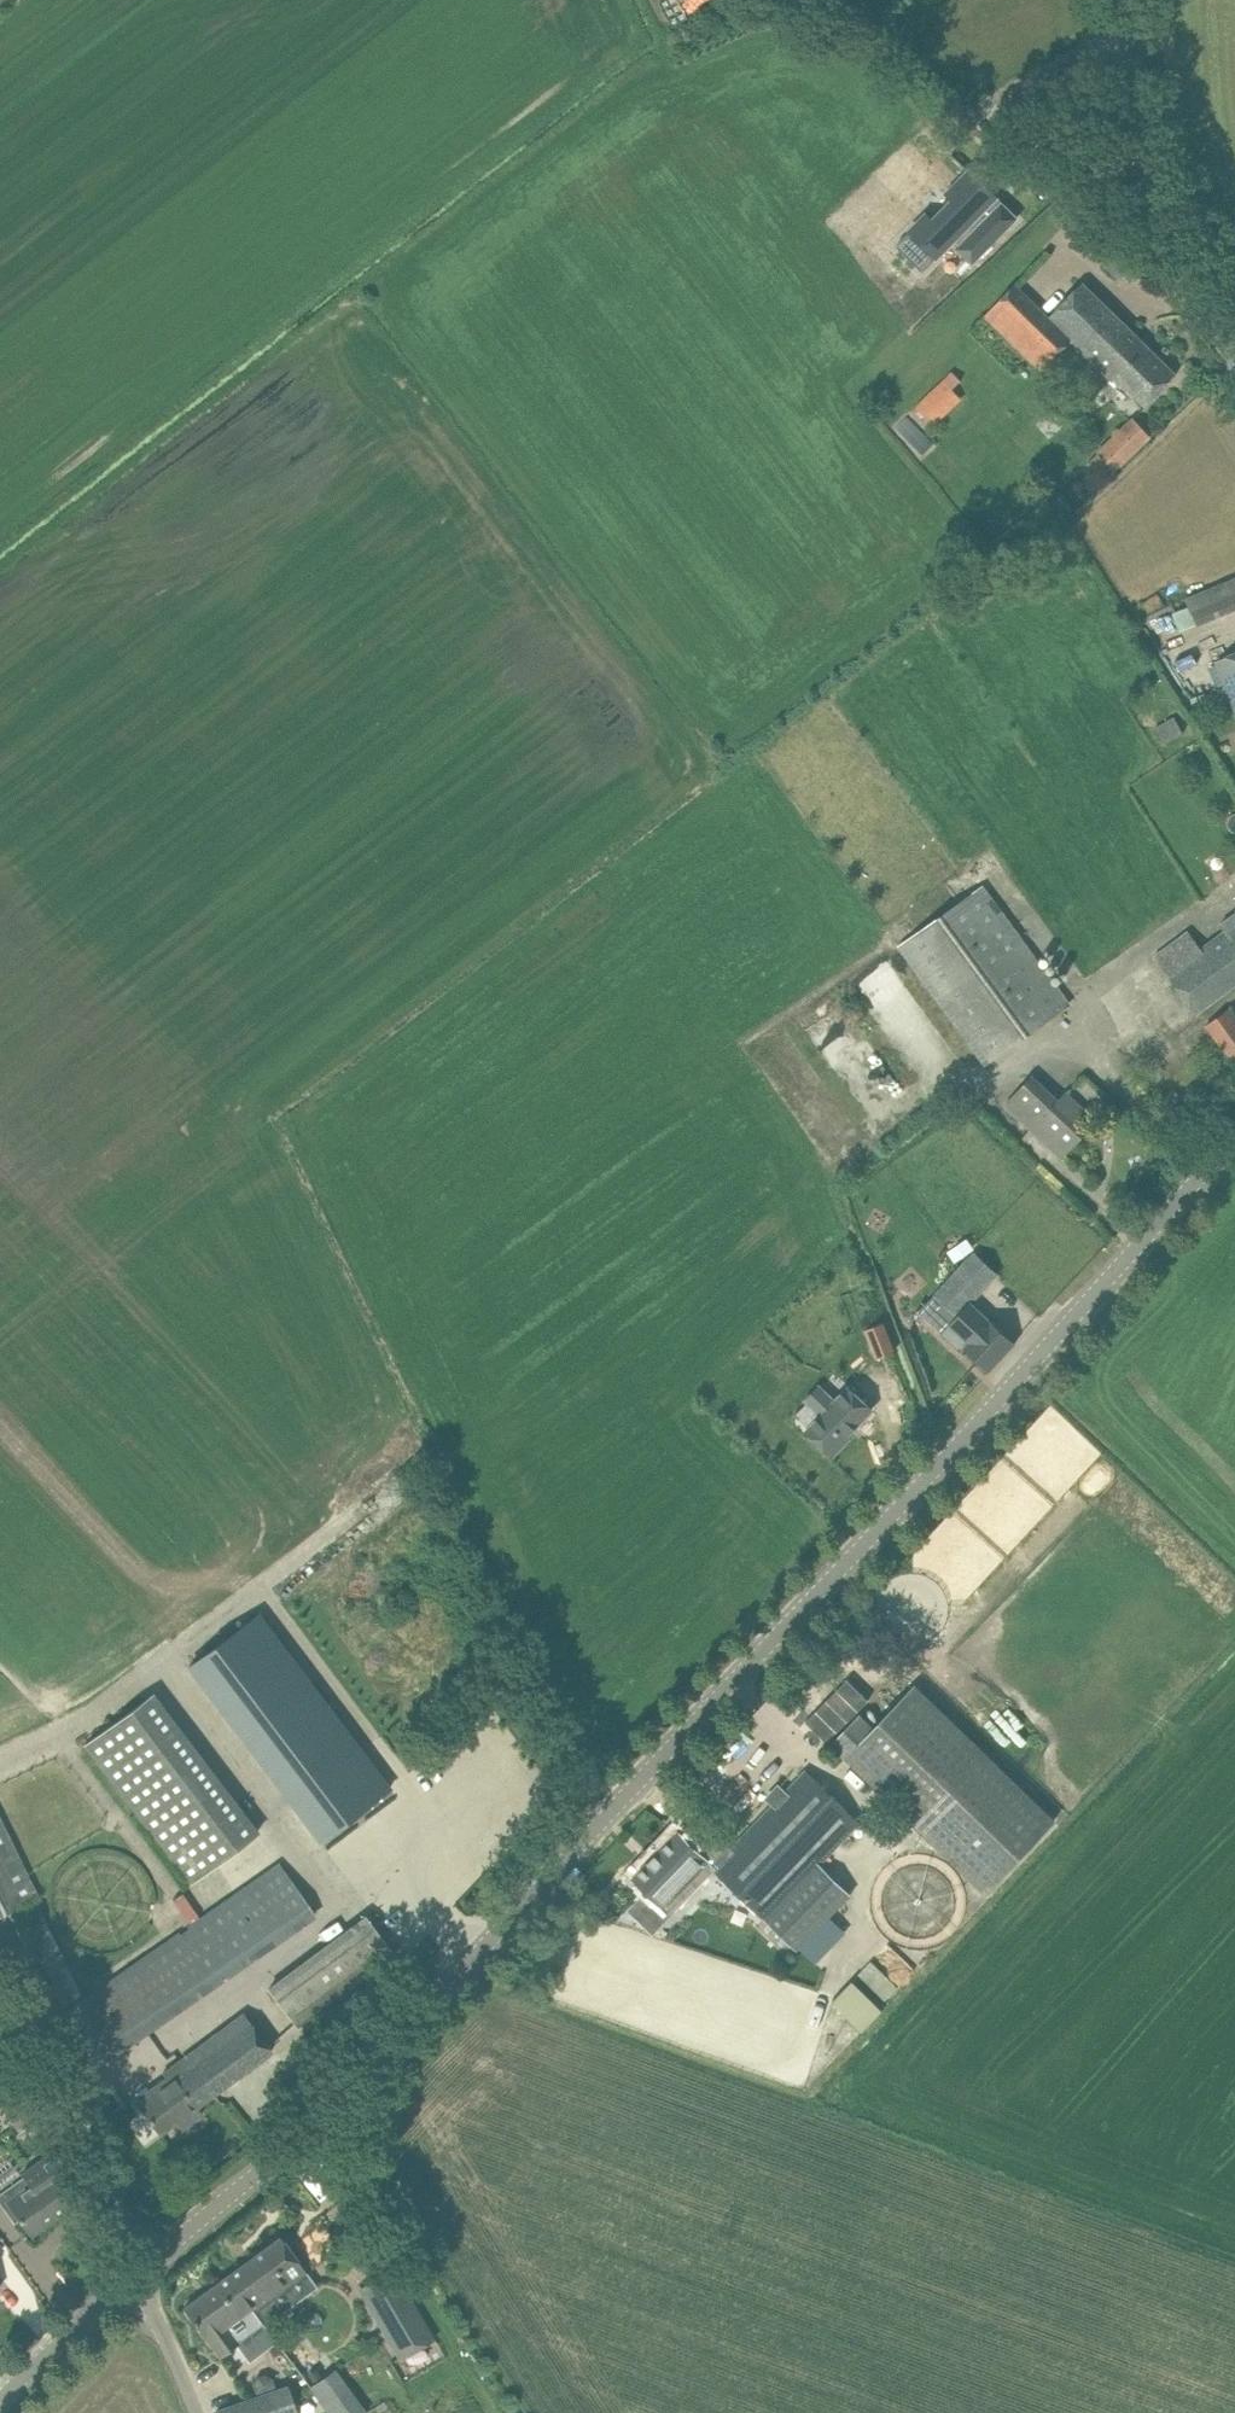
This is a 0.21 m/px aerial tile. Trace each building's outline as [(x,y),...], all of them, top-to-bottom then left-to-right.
[(921,242),(908,256),(934,281),(947,267),(947,268),(964,251),(969,256),(966,259),(982,274),(1024,229),(1010,215),(1007,219),(1000,212),(1003,209),(986,192),(987,192),(960,166),(959,167),(976,184),(958,203),(964,209),(943,231),(936,225),(920,242),(921,242)] [(1139,257),(1098,215),(1077,235),(1118,277),(1139,257)] [(1050,316),(1017,284),(986,316),(1042,371),(1072,340),(1119,386),(1123,382),(1146,405),(1177,374),(1082,283),(1050,316)] [(935,427),(962,399),(950,387),(959,378),(951,370),(915,407),(935,427)] [(1133,416),(1119,429),(1117,427),(1111,433),(1113,435),(1096,451),(1098,453),(1086,464),(1102,479),(1113,469),(1115,472),(1153,437),(1133,416)] [(1189,594),(1192,604),(1178,609),(1185,628),(1234,609),(1234,576),(1189,594)] [(1199,642),(1183,650),(1189,663),(1206,655),(1199,642)] [(1234,705),(1234,653),(1216,661),(1234,705)] [(1164,743),(1183,731),(1174,716),(1154,728),(1164,743)] [(985,1065),(1071,1004),(984,884),(898,945),(985,1065)] [(1221,924),(1226,931),(1234,925),(1234,926),(1234,913),(1221,924)] [(1226,931),(1202,948),(1189,930),(1155,956),(1196,1012),(1234,984),(1234,926),(1234,925),(1226,931)] [(1229,1007),(1206,1025),(1234,1064),(1234,1015),(1229,1007)] [(1062,1157),(1095,1121),(1066,1093),(1058,1101),(1032,1076),(1005,1104),(1062,1157)] [(973,1252),(962,1265),(935,1295),(957,1315),(940,1334),(961,1353),(965,1348),(989,1370),(1014,1342),(971,1302),(997,1274),(973,1252)] [(881,1322),(867,1328),(878,1358),(893,1352),(895,1351),(883,1322),(881,1322)] [(822,1415),(807,1430),(833,1455),(850,1437),(848,1435),(872,1409),(849,1386),(835,1400),(821,1386),(807,1401),(822,1414),(822,1415)] [(293,1807),(366,1752),(258,1612),(187,1666),(293,1807)] [(987,1891),(1055,1819),(915,1685),(874,1728),(859,1714),(831,1743),(987,1891)] [(188,1886),(259,1832),(153,1692),(82,1745),(188,1886)] [(807,1771),(713,1868),(765,1918),(819,1863),(859,1821),(807,1771)] [(16,1994),(46,1980),(58,2006),(81,1995),(34,1898),(38,1895),(0,1817),(0,1963),(16,1994)] [(652,1887),(635,1906),(655,1925),(699,1879),(699,1880),(700,1879),(693,1872),(709,1855),(683,1829),(682,1828),(638,1874),(639,1875),(652,1887)] [(278,1863),(58,2015),(96,2069),(315,1916),(278,1863)] [(819,1863),(765,1918),(798,1951),(851,1896),(819,1863)] [(297,2027),(394,1954),(366,1916),(268,1988),(297,2027)] [(867,2028),(907,1990),(878,1960),(838,1999),(867,2028)] [(134,2100),(159,2134),(177,2121),(182,2128),(201,2114),(196,2107),(272,2051),(244,2013),(163,2073),(166,2077),(134,2100)] [(62,2153),(58,2148),(23,2173),(24,2176),(0,2193),(0,2201),(15,2222),(16,2221),(15,2221),(18,2218),(30,2235),(70,2206),(56,2186),(76,2173),(62,2153)] [(275,2297),(307,2273),(280,2237),(228,2275),(262,2322),(264,2324),(284,2310),(275,2297)] [(361,2289),(401,2357),(433,2338),(393,2270),(361,2289)] [(238,2341),(237,2340),(262,2322),(228,2275),(184,2307),(207,2338),(220,2355),(238,2341)] [(310,2387),(329,2412),(340,2412),(355,2402),(332,2370),(310,2387)] [(285,2389),(216,2412),(293,2412),(285,2389)]
